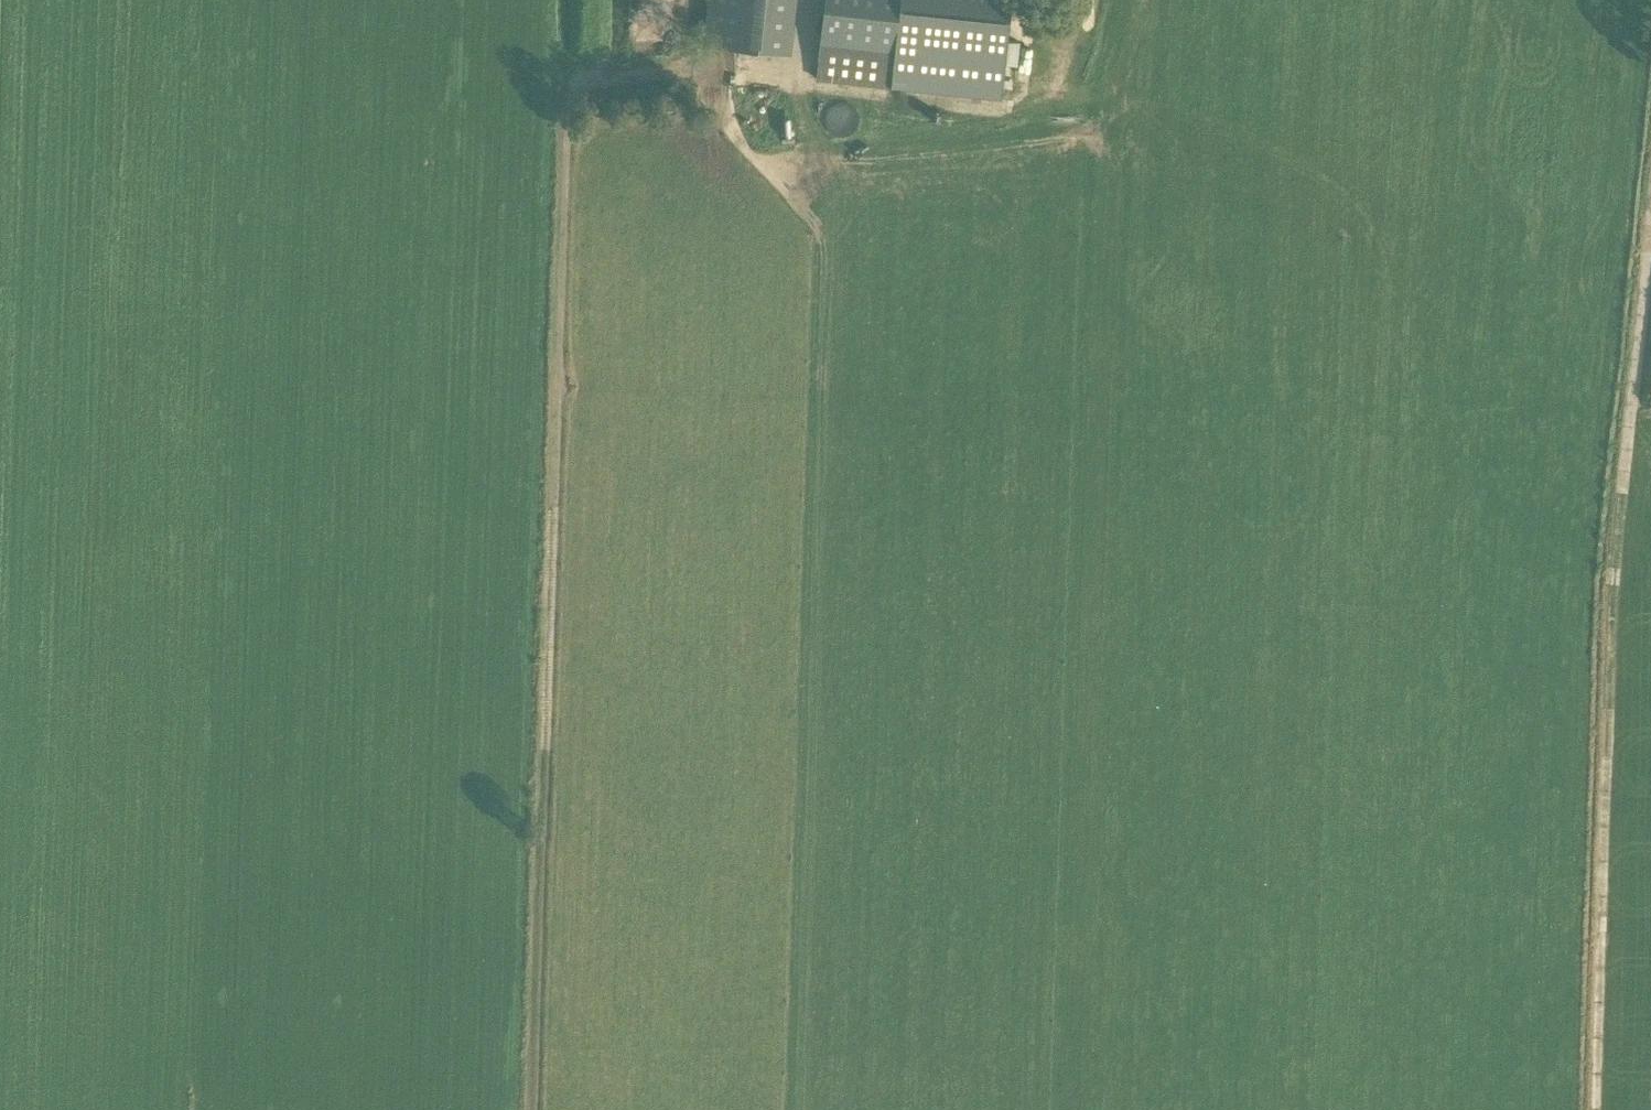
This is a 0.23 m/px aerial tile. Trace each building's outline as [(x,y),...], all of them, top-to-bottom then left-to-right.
[(704,46),(764,52),(768,0),(709,0),(704,46)] [(816,80),(892,88),(893,81),(899,19),(901,0),(825,0),(816,80)] [(893,81),(1002,93),(1005,64),(1007,41),(1012,0),(901,0),(899,19),(893,81)] [(1007,41),(1005,64),(1016,65),(1019,42),(1007,41)]
